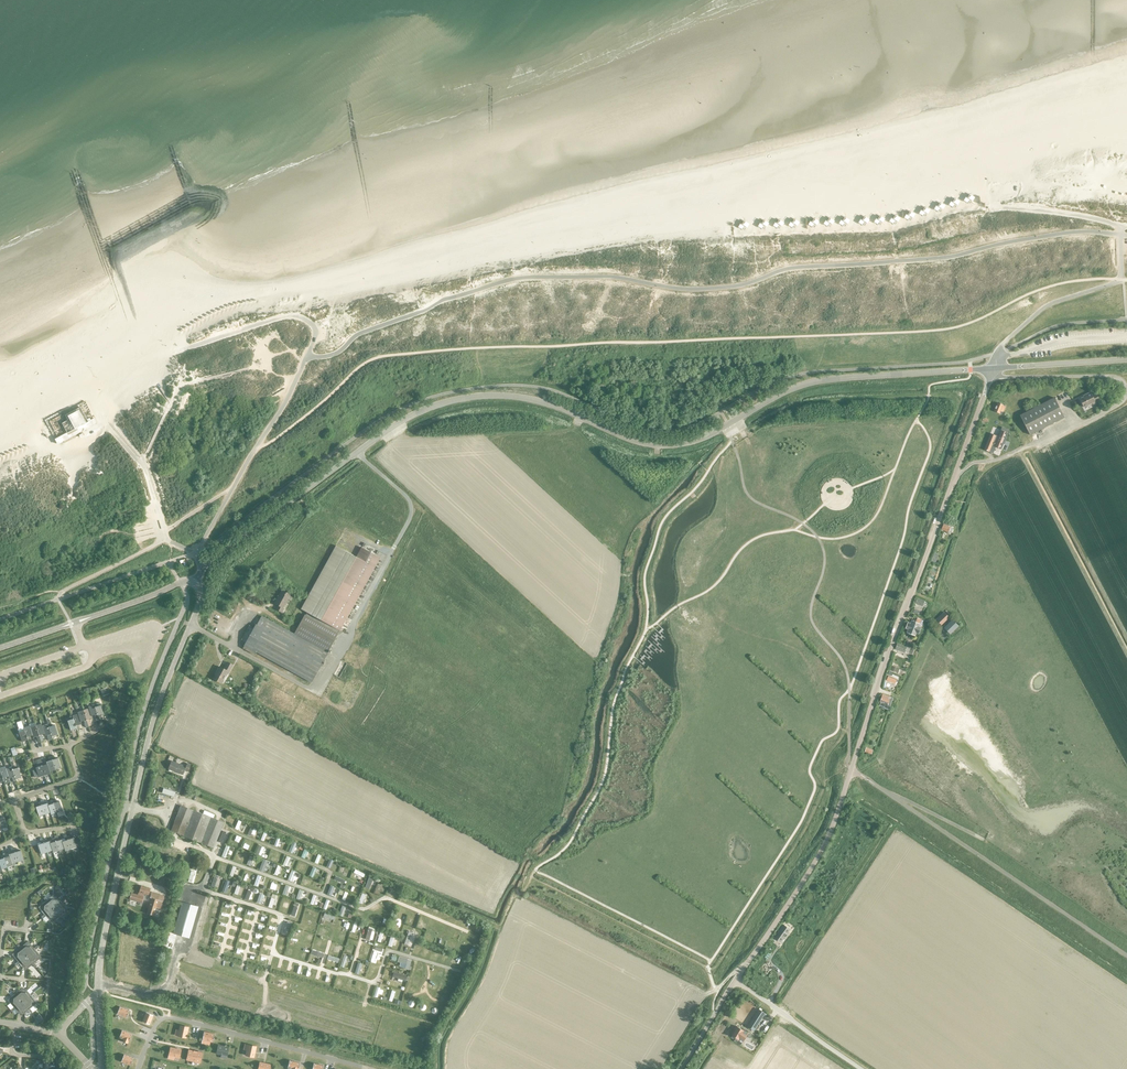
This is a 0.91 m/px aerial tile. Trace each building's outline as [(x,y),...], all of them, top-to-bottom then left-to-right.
[(900,217),(895,214),(893,218),(891,217),(888,221),(894,224),(896,220),(898,222),(900,217)] [(885,218),(880,215),(878,218),(876,217),(873,221),(879,225),(881,221),(883,222),(885,218)] [(851,219),(845,216),(843,220),(841,219),(839,223),(844,226),(846,222),(848,224),(851,219)] [(870,219),(865,216),(863,219),(861,218),(858,222),(864,225),(866,222),(868,223),(870,219)] [(835,220),(829,217),(827,221),(825,219),(823,224),(828,227),(830,223),(832,224),(835,220)] [(819,221),(814,218),(812,221),(810,220),(807,224),(813,228),(815,224),(817,225),(819,221)] [(769,222),(764,219),(762,223),(760,222),(757,226),(763,229),(765,225),(767,226),(769,222)] [(785,222),(779,219),(777,222),(775,221),(773,225),(778,229),(780,225),(782,226),(785,222)] [(800,222),(795,219),(793,222),(791,221),(788,225),(794,228),(796,225),(797,226),(800,222)] [(750,223),(744,220),(742,224),(740,222),(738,227),(743,230),(745,226),(747,227),(750,223)] [(719,224),(714,221),(712,225),(710,224),(707,228),(713,231),(715,227),(717,229),(719,224)] [(734,224),(729,221),(727,224),(725,223),(722,227),(728,230),(730,227),(732,228),(734,224)] [(699,225),(694,222),(692,226),(690,224),(687,229),(693,232),(695,228),(697,229),(699,225)] [(668,226),(663,223),(661,226),(659,225),(656,230),(662,233),(664,229),(666,230),(668,226)] [(684,226),(679,223),(677,226),(675,225),(672,229),(678,232),(680,229),(682,230),(684,226)] [(1095,403),(1099,401),(1095,393),(1091,395),(1090,392),(1086,394),(1086,395),(1079,399),(1084,407),(1095,401),(1095,403)] [(1030,435),(1064,417),(1054,398),(1020,415),(1030,435)] [(1002,412),(1005,406),(997,403),(994,411),(999,414),(1001,411),(1002,412)] [(67,433),(55,439),(57,444),(96,423),(94,419),(91,420),(89,418),(87,419),(80,407),(65,415),(67,420),(62,423),(67,433)] [(990,433),(984,449),(989,451),(991,445),(1001,449),(1007,433),(1000,430),(998,436),(990,433)] [(951,533),(953,528),(948,526),(949,524),(947,524),(947,521),(945,520),(941,530),(951,533)] [(368,558),(358,552),(356,557),(336,546),(301,609),(307,613),(305,615),(338,633),(339,630),(340,631),(340,630),(330,625),(333,620),(336,615),(338,611),(341,606),(344,601),(346,596),(349,591),(352,586),(354,582),(357,577),(360,572),(362,567),(365,562),(368,558)] [(368,558),(370,553),(361,547),(358,552),(368,558)] [(370,553),(368,558),(377,563),(380,558),(370,553)] [(368,558),(365,562),(374,567),(377,563),(368,558)] [(374,567),(365,562),(362,567),(372,572),(374,567)] [(362,567),(360,572),(369,577),(372,572),(362,567)] [(360,572),(357,577),(366,582),(369,577),(360,572)] [(357,577),(354,582),(364,587),(366,582),(357,577)] [(354,582),(352,586),(361,592),(364,587),(354,582)] [(352,586),(349,591),(358,596),(361,592),(352,586)] [(288,599),(290,595),(282,591),(275,604),(279,606),(276,610),(282,613),(284,609),(283,608),(288,599)] [(349,591),(346,596),(356,601),(358,596),(349,591)] [(346,596),(344,601),(353,606),(356,601),(346,596)] [(926,608),(927,604),(924,603),(925,601),(917,598),(915,604),(926,608)] [(353,606),(344,601),(341,606),(350,611),(353,606)] [(350,611),(341,606),(338,611),(348,616),(350,611)] [(338,611),(336,615),(345,621),(348,616),(338,611)] [(941,626),(949,618),(944,613),(936,620),(941,626)] [(338,633),(305,615),(304,615),(294,634),(261,616),(256,625),(255,625),(244,645),(247,647),(246,650),(258,656),(259,654),(311,682),(338,633)] [(336,615),(333,620),(342,625),(345,621),(336,615)] [(908,622),(905,628),(908,629),(907,632),(915,636),(916,633),(918,634),(921,627),(918,627),(919,624),(921,620),(917,618),(915,622),(911,621),(910,623),(908,622)] [(342,625),(333,620),(330,625),(340,630),(342,625)] [(950,634),(958,627),(952,620),(944,628),(950,634)] [(905,652),(908,653),(910,648),(897,644),(895,649),(905,652)] [(214,676),(213,679),(221,683),(226,672),(228,673),(233,665),(227,662),(223,669),(220,667),(214,676)] [(880,702),(879,706),(884,708),(888,710),(889,709),(893,698),(882,694),(879,702),(880,702)] [(96,703),(94,704),(96,712),(98,717),(104,715),(100,705),(100,702),(96,703)] [(94,704),(88,706),(89,708),(91,716),(94,715),(97,722),(99,721),(98,717),(96,712),(94,704)] [(89,708),(83,710),(87,723),(89,726),(91,726),(89,719),(92,718),(91,716),(89,708)] [(83,710),(77,712),(78,714),(81,722),(84,721),(86,727),(88,726),(87,723),(83,710)] [(78,714),(72,716),(76,729),(77,731),(80,730),(79,725),(81,724),(81,722),(78,714)] [(71,720),(68,721),(71,730),(76,729),(72,716),(70,717),(71,720)] [(49,719),(46,720),(48,724),(52,737),(58,735),(54,725),(51,726),(50,723),(49,719)] [(21,721),(17,722),(19,729),(18,729),(19,732),(22,741),(27,739),(23,727),(21,721)] [(41,724),(36,726),(41,741),(44,740),(42,735),(44,734),(45,734),(42,726),(41,724)] [(42,726),(45,734),(44,734),(45,736),(48,735),(49,736),(47,737),(49,741),(53,739),(52,737),(48,724),(42,726)] [(29,725),(23,727),(27,739),(28,740),(30,739),(30,736),(33,735),(30,728),(29,725)] [(30,728),(33,735),(33,737),(36,736),(38,742),(41,741),(36,726),(30,728)] [(54,756),(51,757),(55,770),(61,768),(58,758),(55,759),(54,756)] [(49,761),(46,762),(47,764),(50,772),(55,770),(51,757),(48,758),(49,761)] [(43,758),(39,759),(41,763),(45,776),(51,774),(50,772),(47,764),(45,765),(43,758)] [(36,770),(33,771),(35,778),(38,777),(39,778),(45,776),(41,763),(39,759),(35,761),(37,767),(36,768),(36,770)] [(188,772),(190,765),(187,763),(186,767),(171,761),(168,769),(183,775),(184,771),(188,772)] [(13,762),(10,763),(11,767),(15,779),(21,777),(18,768),(15,769),(13,762)] [(0,768),(0,771),(3,781),(4,784),(8,783),(7,779),(6,780),(5,777),(8,776),(5,769),(5,767),(0,768)] [(11,767),(5,769),(8,776),(8,778),(12,777),(13,782),(16,781),(15,779),(11,767)] [(163,788),(161,792),(167,794),(173,797),(175,792),(163,788)] [(53,800),(57,813),(63,811),(59,801),(56,802),(56,799),(53,800)] [(48,805),(50,812),(51,815),(57,813),(53,800),(50,801),(51,804),(48,805)] [(50,812),(48,805),(47,802),(44,803),(43,801),(40,802),(45,814),(50,812)] [(45,814),(40,802),(38,802),(39,805),(36,806),(39,816),(45,814)] [(213,848),(223,823),(180,806),(170,830),(183,835),(183,836),(213,848)] [(222,830),(219,839),(224,841),(227,832),(222,830)] [(65,840),(62,841),(64,849),(65,851),(71,849),(67,837),(66,834),(63,835),(65,840)] [(62,841),(61,839),(58,840),(57,835),(54,836),(55,838),(59,851),(64,849),(62,841)] [(67,837),(71,849),(77,847),(73,838),(70,839),(69,836),(67,837)] [(47,852),(43,840),(42,838),(40,838),(41,843),(38,844),(41,854),(47,852)] [(53,842),(50,843),(53,850),(52,851),(53,853),(59,851),(55,838),(52,839),(53,842)] [(45,839),(43,840),(47,852),(52,851),(53,850),(50,843),(50,841),(46,842),(45,839)] [(18,862),(14,849),(13,846),(10,847),(12,853),(9,854),(10,856),(12,864),(18,862)] [(16,848),(14,849),(18,862),(24,860),(21,850),(17,851),(16,848)] [(6,854),(3,855),(7,867),(13,866),(12,864),(10,856),(7,857),(6,854)] [(148,895),(149,889),(140,886),(139,892),(138,895),(131,893),(129,899),(141,903),(144,894),(148,895)] [(54,896),(53,908),(64,899),(63,899),(60,901),(58,898),(62,894),(58,890),(56,892),(55,891),(54,896)] [(160,908),(164,896),(152,892),(150,897),(152,898),(147,913),(154,915),(156,907),(160,908)] [(53,908),(54,896),(52,896),(47,900),(45,897),(44,897),(53,908)] [(41,905),(41,907),(53,908),(44,897),(43,898),(46,901),(41,905)] [(64,899),(53,908),(65,910),(66,907),(62,903),(65,900),(64,899)] [(189,938),(198,906),(182,902),(173,933),(189,938)] [(53,908),(41,907),(40,910),(44,914),(41,917),(42,918),(53,908)] [(53,908),(42,918),(43,918),(46,916),(49,921),(52,921),(53,908)] [(53,908),(52,921),(54,921),(59,917),(61,920),(62,920),(53,908)] [(65,912),(65,910),(53,908),(62,920),(63,919),(60,916),(65,912)] [(783,925),(774,937),(781,942),(784,937),(785,937),(787,935),(786,934),(790,930),(783,925)] [(408,945),(412,932),(409,931),(404,944),(408,945)] [(18,944),(17,945),(26,956),(28,943),(25,943),(21,947),(18,944)] [(30,944),(28,943),(26,956),(38,947),(37,946),(34,948),(30,944)] [(26,956),(17,945),(19,948),(14,952),(14,954),(26,956)] [(38,947),(26,956),(39,957),(39,955),(35,950),(38,947)] [(26,956),(14,954),(14,957),(18,961),(15,964),(15,965),(26,956)] [(25,968),(26,956),(15,965),(16,966),(19,963),(23,968),(25,968)] [(26,956),(25,968),(28,968),(32,965),(35,967),(36,967),(26,956)] [(39,957),(26,956),(36,967),(36,966),(34,963),(39,959),(39,957)] [(22,1001),(23,989),(21,989),(16,993),(14,990),(13,990),(22,1001)] [(23,989),(22,1001),(33,992),(32,991),(31,993),(29,994),(28,992),(27,990),(26,989),(23,989)] [(10,998),(10,1000),(22,1001),(13,990),(12,991),(15,994),(10,998)] [(34,993),(33,992),(22,1001),(34,1003),(35,1000),(31,996),(34,993)] [(22,1001),(10,1000),(10,1003),(13,1007),(10,1010),(11,1010),(22,1001)] [(21,1014),(22,1001),(11,1010),(12,1011),(15,1009),(19,1013),(21,1014)] [(31,1012),(22,1001),(21,1014),(23,1014),(24,1014),(24,1016),(27,1016),(30,1013),(31,1012)] [(34,1003),(22,1001),(31,1012),(32,1012),(30,1009),(34,1005),(34,1003)] [(126,1018),(129,1010),(119,1007),(116,1014),(126,1018)] [(754,1031),(765,1013),(758,1009),(747,1027),(754,1031)] [(149,1024),(153,1015),(146,1012),(142,1021),(149,1024)] [(184,1037),(186,1027),(179,1025),(177,1035),(184,1037)] [(751,1036),(748,1033),(737,1027),(732,1036),(742,1042),(746,1036),(749,1038),(751,1036)] [(129,1042),(132,1035),(121,1031),(119,1038),(123,1039),(122,1041),(127,1043),(128,1041),(129,1042)] [(212,1042),(214,1034),(204,1032),(201,1043),(204,1044),(204,1041),(212,1042)] [(253,1057),(255,1047),(248,1045),(245,1055),(253,1057)] [(226,1056),(228,1048),(218,1046),(216,1053),(226,1056)] [(179,1058),(180,1050),(170,1048),(169,1055),(179,1058)] [(199,1062),(201,1053),(189,1050),(186,1060),(199,1062)] [(130,1065),(133,1058),(123,1054),(121,1061),(130,1065)] [(299,1063),(289,1061),(287,1068),(290,1068),(298,1068),(299,1063)]
